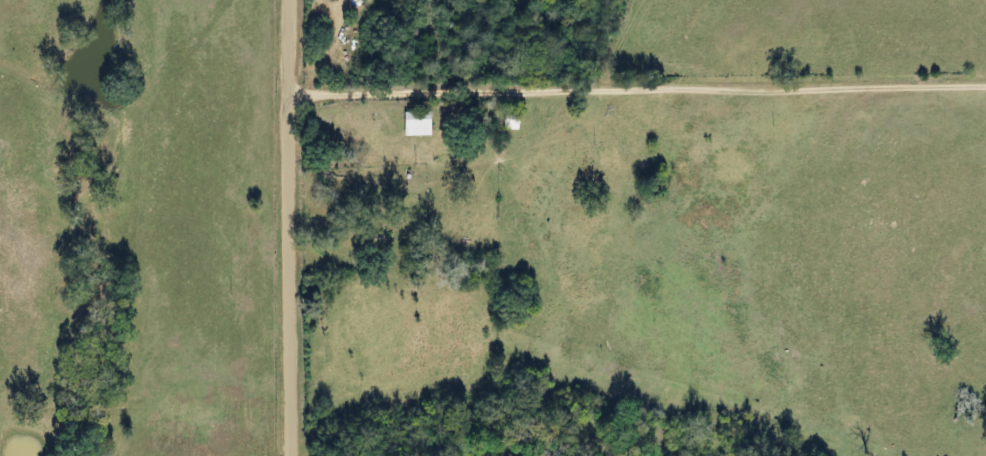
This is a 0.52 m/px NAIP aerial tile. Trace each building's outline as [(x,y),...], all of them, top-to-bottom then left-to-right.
[(424,135),(423,111),(397,111),(397,136),(424,135)] [(514,129),(514,114),(499,114),(499,129),(514,129)]
